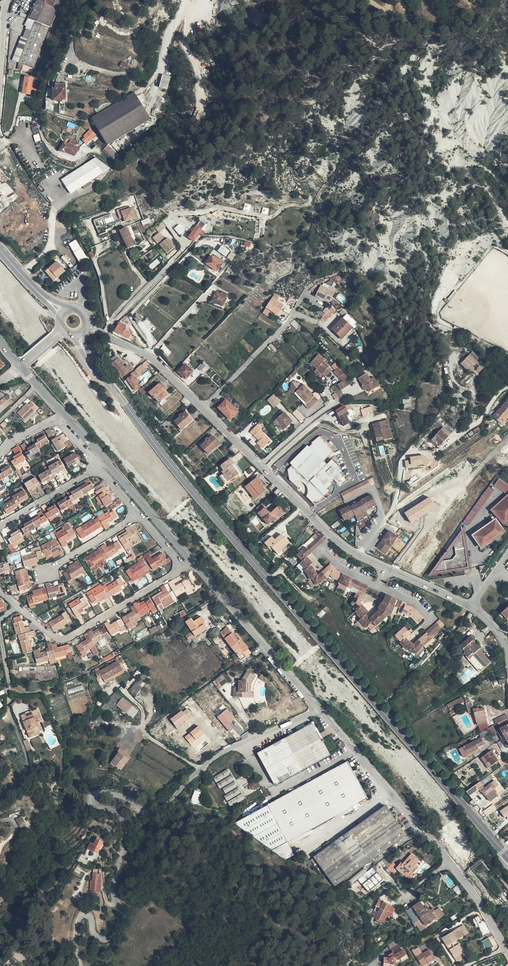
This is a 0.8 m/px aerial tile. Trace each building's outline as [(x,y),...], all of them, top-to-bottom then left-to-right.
[(18,69),(22,69),(32,73),(49,28),(50,28),(52,25),(52,26),(53,22),(52,21),(54,13),(56,14),(63,0),(37,0),(25,25),(32,29),(28,40),(20,63),(18,69)] [(167,89),(171,76),(162,74),(158,87),(167,89)] [(23,93),(31,95),(32,86),(33,79),(25,77),(23,93)] [(54,102),(66,101),(66,89),(53,90),(54,102)] [(109,145),(150,119),(151,119),(136,95),(139,93),(137,91),(100,113),(99,110),(90,116),(108,145),(104,149),(113,159),(117,154),(109,145)] [(90,130),(84,136),(85,137),(83,141),(86,144),(95,134),(90,130)] [(64,143),(60,151),(64,153),(65,152),(74,156),(79,149),(64,143)] [(102,173),(99,169),(102,167),(100,164),(97,166),(93,160),(80,169),(62,180),(71,194),(102,173)] [(127,206),(116,210),(119,219),(123,217),(125,222),(136,218),(133,207),(128,208),(127,206)] [(149,218),(141,222),(143,226),(151,222),(149,218)] [(189,238),(196,242),(197,240),(203,237),(199,234),(205,225),(201,221),(196,228),(193,233),(189,238)] [(174,228),(179,235),(185,230),(179,223),(174,228)] [(135,245),(130,234),(127,228),(120,231),(123,238),(128,249),(135,245)] [(158,232),(152,239),(158,244),(164,237),(158,232)] [(174,247),(166,239),(160,244),(168,253),(174,247)] [(218,252),(231,261),(232,260),(235,256),(236,255),(232,252),(231,252),(222,246),(218,252)] [(224,263),(218,258),(217,259),(215,257),(215,258),(212,257),(207,264),(217,272),(224,263)] [(65,271),(56,261),(46,271),(54,280),(65,271)] [(73,271),(74,272),(83,263),(81,261),(72,269),(73,271)] [(216,289),(211,286),(205,293),(212,297),(216,289)] [(330,301),(333,294),(329,292),(320,288),(318,293),(316,296),(324,300),(325,298),(330,301)] [(222,306),(228,295),(222,292),(221,295),(217,293),(212,302),(222,306)] [(272,299),(266,308),(277,315),(280,310),(283,306),(272,299)] [(284,310),(291,314),(293,309),(294,308),(288,305),(284,310)] [(333,306),(328,309),(326,307),(319,313),(324,320),(336,311),(333,306)] [(332,330),(342,339),(355,325),(356,326),(355,328),(358,331),(362,326),(358,322),(344,309),(340,313),(342,316),(343,315),(346,317),(343,320),(342,319),(332,330)] [(294,320),(291,324),(299,332),(303,327),(294,320)] [(121,322),(116,331),(129,339),(133,333),(129,327),(121,322)] [(296,332),(292,328),(286,334),(290,338),(296,332)] [(161,349),(167,355),(170,352),(164,346),(161,349)] [(315,368),(321,374),(322,372),(325,375),(328,372),(326,369),(327,368),(328,366),(324,361),(325,360),(319,353),(310,361),(316,367),(315,368)] [(462,381),(465,385),(480,371),(485,367),(479,362),(470,353),(459,363),(469,373),(462,381)] [(116,356),(110,361),(122,378),(131,371),(128,367),(125,368),(116,356)] [(193,372),(185,365),(178,372),(186,380),(193,372)] [(332,372),(337,378),(342,373),(337,367),(332,372)] [(364,386),(366,388),(368,392),(378,386),(373,376),(369,378),(366,372),(357,377),(362,385),(363,387),(364,386)] [(340,381),(343,379),(346,377),(342,373),(337,378),(340,381)] [(135,379),(132,376),(125,382),(133,393),(139,388),(140,387),(137,383),(139,382),(136,378),(135,379)] [(340,381),(337,384),(341,389),(347,385),(343,379),(340,381)] [(296,391),(302,384),(291,381),(288,391),(293,393),(296,391)] [(160,384),(149,393),(154,398),(155,398),(159,403),(167,395),(163,391),(165,390),(160,384)] [(317,400),(302,384),(296,391),(311,406),(317,400)] [(311,406),(296,391),(293,393),(308,409),(311,406)] [(273,408),(281,402),(275,394),(267,399),(273,408)] [(10,398),(7,395),(0,402),(0,401),(0,404),(2,402),(10,398)] [(3,410),(13,401),(10,398),(2,402),(0,404),(0,407),(3,410)] [(238,412),(226,400),(218,408),(230,420),(238,412)] [(462,403),(459,400),(452,407),(456,410),(462,403)] [(493,417),(502,425),(507,417),(507,400),(493,417)] [(34,411),(37,408),(31,402),(28,405),(27,404),(17,414),(25,421),(35,412),(34,411)] [(361,410),(364,417),(368,416),(368,414),(372,413),(372,412),(370,405),(367,406),(368,408),(361,410)] [(350,423),(349,420),(346,415),(348,414),(344,406),(336,411),(339,417),(344,426),(350,423)] [(193,420),(186,412),(174,422),(181,430),(193,420)] [(280,421),(290,430),(296,423),(286,414),(280,421)] [(387,420),(377,423),(378,425),(374,426),(377,442),(392,438),(387,420)] [(286,433),(290,430),(280,421),(278,423),(284,428),(282,429),(286,433)] [(251,432),(254,436),(259,441),(258,442),(257,443),(263,448),(270,441),(259,430),(261,429),(257,425),(251,432)] [(451,434),(443,427),(432,440),(439,447),(451,434)] [(49,429),(45,430),(48,438),(52,436),(52,435),(55,433),(54,431),(53,431),(52,429),(51,429),(50,430),(49,429)] [(63,443),(59,436),(57,437),(56,435),(51,438),(58,451),(65,447),(63,443)] [(44,436),(34,442),(35,444),(38,449),(49,442),(44,436)] [(219,444),(212,436),(201,446),(208,454),(219,444)] [(307,444),(290,463),(293,465),(292,466),(287,470),(289,480),(298,488),(298,490),(299,491),(301,491),(306,496),(313,503),(315,501),(316,501),(320,500),(323,498),(329,492),(326,488),(332,483),(330,481),(333,479),(336,482),(342,477),(335,469),(339,467),(332,459),(327,464),(323,461),(333,451),(329,446),(330,445),(321,436),(318,437),(311,442),(313,444),(309,447),(307,444)] [(36,458),(41,455),(38,449),(35,444),(27,449),(24,444),(20,446),(28,458),(34,454),(36,458)] [(12,450),(16,456),(20,453),(17,447),(12,450)] [(68,466),(79,460),(75,452),(63,460),(68,466)] [(16,456),(9,459),(13,467),(15,466),(18,464),(25,460),(20,453),(16,456)] [(234,464),(231,459),(221,466),(224,471),(222,472),(223,474),(220,476),(225,483),(238,474),(232,465),(234,464)] [(49,469),(52,474),(59,470),(64,467),(59,460),(48,467),(49,469)] [(0,471),(0,476),(0,477),(2,479),(13,473),(9,466),(0,471)] [(51,480),(54,478),(52,474),(49,469),(46,471),(38,476),(43,483),(50,478),(51,480)] [(35,478),(24,484),(28,491),(31,490),(35,487),(39,485),(35,478)] [(262,484),(257,478),(246,487),(255,499),(265,491),(261,485),(262,484)] [(344,500),(375,484),(372,478),(367,481),(361,484),(341,494),(343,498),(344,500)] [(90,481),(88,479),(76,486),(77,487),(78,488),(90,481)] [(495,485),(500,489),(505,484),(499,479),(495,485)] [(94,488),(90,481),(78,488),(82,495),(86,493),(90,491),(94,488)] [(107,484),(104,481),(95,487),(97,490),(107,484)] [(487,486),(464,523),(469,526),(493,489),(487,486)] [(15,493),(11,495),(11,496),(12,497),(23,491),(20,487),(14,490),(15,493)] [(106,507),(112,504),(103,487),(96,491),(99,496),(103,503),(104,506),(106,507)] [(82,495),(78,488),(68,494),(69,496),(72,501),(78,498),(82,495)] [(23,490),(23,491),(12,497),(13,499),(17,506),(28,499),(23,490)] [(371,495),(361,500),(361,501),(351,507),(350,506),(340,511),(345,521),(355,516),(358,520),(368,515),(366,510),(376,504),(371,495)] [(72,501),(69,496),(57,503),(62,511),(68,507),(73,504),(72,501)] [(430,496),(405,513),(411,523),(436,507),(430,496)] [(499,518),(503,522),(505,524),(507,521),(507,496),(492,511),(499,518)] [(13,499),(6,504),(2,506),(6,513),(13,509),(17,506),(13,499)] [(122,502),(120,499),(110,506),(112,509),(119,504),(121,503),(122,502)] [(73,504),(68,507),(70,510),(71,509),(73,512),(77,510),(74,505),(73,504)] [(55,505),(42,513),(47,520),(48,519),(59,512),(55,505)] [(265,508),(259,513),(264,519),(263,520),(268,525),(274,520),(273,519),(282,510),(278,506),(270,513),(265,508)] [(284,513),(282,510),(273,519),(274,520),(274,521),(284,513)] [(109,512),(103,515),(98,518),(104,527),(107,525),(106,524),(117,517),(113,511),(110,513),(109,512)] [(61,515),(59,512),(48,519),(50,522),(61,515)] [(39,515),(30,520),(35,528),(36,527),(43,523),(47,521),(47,520),(42,513),(39,515)] [(503,522),(499,518),(474,537),(482,548),(504,532),(499,525),(503,522)] [(99,528),(94,520),(94,519),(80,527),(79,526),(75,529),(81,539),(99,528)] [(35,528),(30,520),(27,522),(20,527),(24,534),(29,532),(35,528)] [(66,544),(65,542),(64,540),(74,534),(68,524),(62,527),(62,529),(55,533),(63,546),(66,544)] [(138,538),(131,527),(127,529),(129,532),(118,539),(125,550),(130,547),(128,544),(138,538)] [(127,529),(127,528),(125,529),(126,531),(117,537),(118,539),(129,532),(127,529)] [(465,528),(455,542),(457,557),(454,560),(443,562),(431,576),(471,570),(465,528)] [(24,541),(17,530),(14,532),(12,534),(7,537),(13,547),(24,541)] [(397,537),(388,530),(375,546),(384,553),(397,537)] [(275,540),(272,537),(265,543),(269,548),(270,546),(278,555),(283,550),(282,550),(289,543),(281,535),(275,540)] [(45,544),(46,546),(56,540),(55,538),(45,544)] [(47,548),(43,551),(47,557),(51,555),(57,551),(59,554),(63,552),(56,540),(46,546),(47,548)] [(118,550),(122,548),(119,543),(108,549),(107,547),(105,544),(98,548),(105,560),(119,552),(118,550)] [(297,555),(303,561),(307,557),(311,554),(306,548),(306,547),(297,555)] [(104,560),(98,550),(84,558),(90,568),(104,560)] [(24,567),(28,565),(37,563),(36,560),(42,559),(40,551),(36,552),(36,553),(22,557),(23,563),(24,567)] [(163,562),(166,560),(162,553),(152,560),(148,553),(144,555),(144,556),(146,559),(145,560),(146,563),(148,562),(153,570),(163,564),(163,562)] [(303,561),(301,563),(306,569),(311,565),(313,564),(307,557),(303,561)] [(68,568),(79,562),(78,560),(74,562),(73,564),(68,567),(68,568)] [(104,560),(90,568),(92,572),(106,563),(104,560)] [(149,570),(143,561),(139,563),(130,569),(126,572),(130,578),(136,574),(137,576),(137,577),(149,570)] [(67,581),(73,578),(84,571),(79,562),(68,568),(70,571),(64,575),(67,581)] [(8,563),(3,564),(2,563),(0,563),(0,573),(10,570),(9,566),(8,563)] [(306,569),(305,570),(308,575),(311,580),(313,579),(318,576),(315,570),(311,565),(306,569)] [(338,583),(339,584),(343,575),(337,572),(331,565),(322,573),(326,578),(330,575),(333,578),(339,581),(338,583)] [(26,572),(25,569),(15,572),(18,583),(17,584),(19,591),(30,588),(28,581),(26,572)] [(138,579),(150,572),(149,570),(137,577),(138,579)] [(323,582),(327,578),(326,578),(322,573),(318,576),(313,579),(317,585),(323,582)] [(343,575),(339,584),(348,588),(349,586),(352,579),(343,575)] [(108,597),(109,598),(120,591),(118,588),(124,584),(120,578),(116,581),(117,581),(104,589),(108,597)] [(170,585),(177,596),(187,590),(186,589),(190,587),(186,580),(176,586),(174,583),(170,585)] [(51,588),(50,583),(45,584),(49,598),(61,595),(61,596),(66,595),(63,585),(51,588)] [(104,599),(108,597),(104,589),(102,586),(91,592),(92,594),(88,596),(92,602),(99,598),(102,596),(104,599)] [(172,599),(165,587),(162,590),(164,593),(153,600),(157,606),(161,604),(162,605),(172,599)] [(44,600),(48,599),(45,589),(33,592),(33,594),(33,596),(27,597),(29,605),(34,604),(34,602),(44,600)] [(212,598),(216,596),(211,590),(208,593),(212,598)] [(357,611),(362,606),(360,603),(363,597),(357,594),(352,604),(357,611)] [(373,623),(376,627),(388,615),(390,616),(395,607),(396,608),(400,601),(387,595),(383,604),(381,604),(378,609),(381,610),(374,616),(370,620),(373,623)] [(80,600),(79,598),(69,604),(77,618),(80,616),(77,610),(87,604),(84,598),(80,600)] [(140,606),(150,600),(149,598),(138,604),(140,606)] [(135,605),(141,616),(151,610),(152,612),(156,610),(150,600),(140,606),(138,604),(137,602),(134,605),(135,605)] [(135,621),(141,617),(141,616),(135,605),(130,608),(132,612),(122,618),(126,625),(130,622),(131,623),(135,621)] [(398,612),(410,617),(413,610),(413,609),(405,605),(403,611),(400,609),(398,612)] [(357,615),(361,619),(366,615),(368,613),(362,606),(357,611),(356,612),(358,614),(357,615)] [(413,610),(410,617),(412,618),(417,624),(423,619),(416,611),(413,610)] [(49,623),(54,631),(65,625),(64,622),(69,618),(65,612),(60,615),(61,616),(49,623)] [(361,619),(359,621),(366,629),(373,623),(370,620),(366,615),(361,619)] [(13,623),(16,635),(29,631),(28,627),(24,628),(21,616),(14,618),(15,623),(13,623)] [(191,639),(195,636),(206,630),(203,625),(204,624),(202,621),(203,620),(201,616),(200,617),(199,616),(192,620),(191,619),(185,622),(192,632),(186,635),(189,640),(191,639)] [(104,624),(111,636),(121,630),(120,628),(123,626),(124,625),(121,619),(110,625),(108,622),(104,624)] [(457,631),(459,632),(459,633),(467,624),(464,622),(457,631)] [(45,625),(53,632),(54,631),(49,623),(45,625)] [(152,635),(159,631),(156,627),(150,631),(152,635)] [(94,634),(91,630),(87,632),(87,633),(88,634),(94,644),(99,642),(103,639),(105,638),(105,640),(106,640),(110,638),(104,628),(94,634)] [(238,657),(248,649),(240,640),(238,641),(227,628),(219,633),(238,657)] [(396,636),(401,642),(406,638),(411,634),(405,628),(396,636)] [(18,635),(23,653),(32,651),(32,649),(29,639),(27,639),(27,637),(28,637),(34,635),(33,631),(18,635)] [(94,655),(99,652),(94,644),(88,634),(84,636),(86,640),(77,646),(80,653),(84,650),(88,655),(92,653),(94,655)] [(423,646),(423,647),(432,639),(431,638),(427,634),(418,641),(423,646)] [(468,639),(465,635),(456,643),(459,648),(461,647),(465,652),(464,653),(480,671),(490,663),(478,650),(479,649),(472,641),(474,639),(472,635),(468,639)] [(403,647),(410,652),(410,651),(413,645),(409,642),(406,638),(401,642),(400,643),(403,647)] [(421,648),(423,646),(418,641),(413,645),(410,651),(416,655),(421,648)] [(37,663),(49,660),(56,658),(52,646),(51,644),(51,643),(47,644),(48,648),(48,651),(46,651),(40,653),(39,649),(33,651),(37,663)] [(52,646),(56,658),(67,655),(67,653),(71,652),(69,645),(57,648),(56,645),(52,646)] [(250,653),(248,649),(238,657),(241,660),(250,653)] [(104,681),(123,671),(121,668),(120,666),(122,665),(124,663),(121,659),(95,674),(98,678),(100,677),(101,676),(102,678),(104,681)] [(124,673),(123,671),(104,681),(105,683),(124,673)] [(248,683),(253,675),(247,671),(241,680),(238,680),(238,686),(236,686),(233,686),(233,696),(248,697),(248,683)] [(150,677),(144,673),(129,691),(135,696),(150,677)] [(215,680),(220,687),(227,681),(222,675),(215,680)] [(69,694),(85,690),(83,684),(67,688),(69,694)] [(90,723),(96,728),(111,708),(114,709),(117,705),(126,712),(131,706),(122,699),(115,693),(104,704),(90,723)] [(464,702),(462,697),(447,705),(451,712),(449,713),(451,715),(456,712),(455,709),(452,710),(452,708),(464,702)] [(223,705),(215,712),(218,716),(226,709),(223,705)] [(126,712),(132,717),(137,711),(131,706),(126,712)] [(229,724),(235,718),(227,708),(217,717),(229,731),(233,728),(229,724)] [(487,723),(485,710),(479,712),(478,708),(473,709),(474,714),(478,725),(487,723)] [(39,732),(40,731),(36,722),(39,721),(42,720),(38,709),(32,711),(34,717),(32,717),(31,715),(30,715),(39,732)] [(182,711),(170,719),(176,727),(192,715),(188,709),(183,712),(182,711)] [(30,738),(35,736),(34,734),(39,732),(30,715),(28,716),(27,713),(21,716),(30,738)] [(507,718),(507,717),(507,714),(494,720),(496,724),(498,723),(507,718)] [(498,723),(500,727),(507,723),(507,718),(498,723)] [(308,725),(309,724),(309,723),(304,725),(304,724),(296,728),(298,731),(304,728),(308,725)] [(308,730),(314,726),(312,724),(310,725),(308,726),(304,728),(291,739),(278,751),(263,764),(265,768),(274,760),(289,747),(308,730)] [(198,726),(185,737),(191,744),(204,733),(198,726)] [(299,755),(319,737),(314,726),(308,730),(289,747),(274,760),(283,769),(299,755)] [(491,736),(496,733),(493,726),(487,729),(487,730),(482,733),(484,738),(490,734),(491,736)] [(261,760),(263,764),(278,751),(291,739),(304,728),(298,731),(280,741),(257,753),(261,760)] [(501,729),(498,731),(504,743),(507,741),(505,734),(504,735),(501,729)] [(479,733),(467,739),(469,742),(481,736),(479,733)] [(329,755),(319,737),(299,755),(283,769),(290,777),(299,772),(329,755)] [(466,739),(455,745),(456,747),(458,746),(464,758),(468,756),(468,755),(477,750),(479,749),(478,748),(485,744),(481,738),(475,741),(475,742),(469,745),(466,739)] [(121,770),(130,757),(119,749),(118,751),(119,752),(110,764),(117,769),(118,768),(121,770)] [(488,768),(499,761),(491,751),(481,758),(488,768)] [(507,763),(504,757),(499,761),(502,766),(505,764),(507,763)] [(274,785),(290,777),(283,769),(274,760),(265,768),(274,785)] [(272,851),(288,843),(320,825),(335,817),(352,808),(368,799),(347,762),(304,786),(247,816),(234,824),(272,851)] [(226,770),(214,777),(219,781),(229,775),(226,770)] [(476,785),(466,792),(472,799),(476,795),(474,793),(478,789),(479,789),(478,789),(482,785),(485,784),(493,778),(492,776),(490,775),(476,785)] [(230,776),(221,782),(225,786),(233,781),(230,776)] [(254,790),(261,785),(256,778),(250,782),(254,790)] [(479,789),(478,789),(481,792),(482,791),(490,802),(498,796),(497,795),(498,794),(494,789),(498,786),(499,785),(495,781),(485,788),(482,785),(478,789),(479,789)] [(226,786),(231,790),(237,787),(233,782),(226,786)] [(240,793),(239,790),(235,794),(232,791),(224,796),(227,801),(240,793)] [(196,804),(200,793),(194,791),(191,802),(196,804)] [(244,799),(241,794),(228,802),(231,807),(244,799)] [(483,810),(487,815),(497,808),(494,803),(483,810)] [(335,886),(406,835),(385,806),(313,857),(335,886)] [(353,810),(352,808),(335,817),(337,819),(353,810)] [(103,842),(97,839),(94,847),(92,846),(91,848),(90,850),(97,854),(103,842)] [(272,851),(285,861),(294,855),(288,843),(272,851)] [(87,856),(94,860),(97,854),(90,850),(87,856)] [(392,858),(396,855),(394,852),(382,860),(384,863),(388,860),(388,859),(391,857),(392,858)] [(410,872),(415,865),(419,861),(411,854),(402,864),(401,863),(396,869),(405,877),(406,877),(407,878),(409,878),(410,878),(411,878),(412,877),(412,875),(412,874),(411,873),(410,872)] [(388,873),(391,872),(384,863),(382,860),(380,861),(384,866),(383,866),(388,873)] [(384,863),(391,872),(391,871),(394,868),(393,867),(395,864),(391,861),(390,861),(388,860),(384,863)] [(418,867),(415,865),(410,872),(411,873),(412,874),(418,867)] [(382,880),(377,873),(363,885),(368,891),(382,880)] [(90,892),(100,892),(100,875),(93,874),(92,880),(90,880),(90,892)] [(382,922),(387,911),(389,906),(383,903),(384,902),(379,899),(372,915),(374,918),(377,919),(376,921),(380,923),(381,921),(382,922)] [(406,912),(411,918),(413,921),(412,922),(415,926),(417,925),(421,931),(438,920),(433,913),(434,912),(432,909),(430,910),(422,900),(406,912)] [(482,925),(477,916),(472,919),(477,928),(482,925)] [(460,927),(465,935),(469,933),(464,925),(460,927)] [(450,950),(460,946),(457,941),(465,935),(460,927),(442,938),(450,950)] [(494,947),(489,938),(482,942),(487,951),(494,947)] [(393,953),(389,956),(395,963),(396,961),(400,959),(401,960),(407,956),(399,944),(391,950),(393,953)] [(464,953),(460,946),(450,950),(455,959),(464,953)] [(428,963),(429,962),(423,954),(418,948),(413,951),(421,965),(427,961),(428,963)] [(423,954),(429,962),(434,959),(429,950),(423,954)] [(466,956),(464,953),(455,959),(457,962),(466,956)] [(395,963),(389,956),(390,958),(384,958),(384,963),(390,963),(392,964),(393,964),(394,964),(395,963)]
